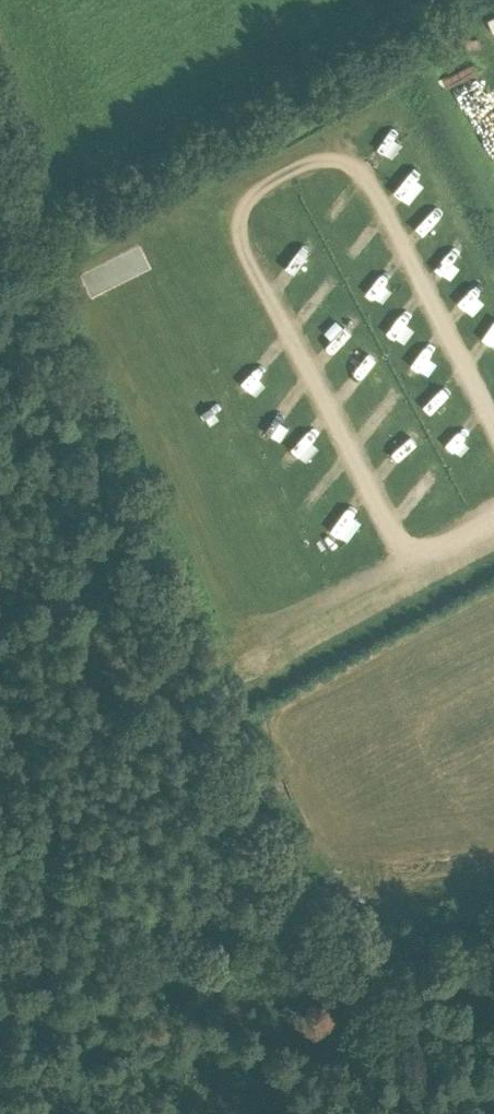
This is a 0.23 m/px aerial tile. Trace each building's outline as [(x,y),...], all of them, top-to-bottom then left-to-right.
[(412,196),(422,180),(406,170),(396,186),(412,196)] [(483,338),(493,346),(493,323),(483,338)] [(198,404),(207,422),(228,411),(218,393),(198,404)]
